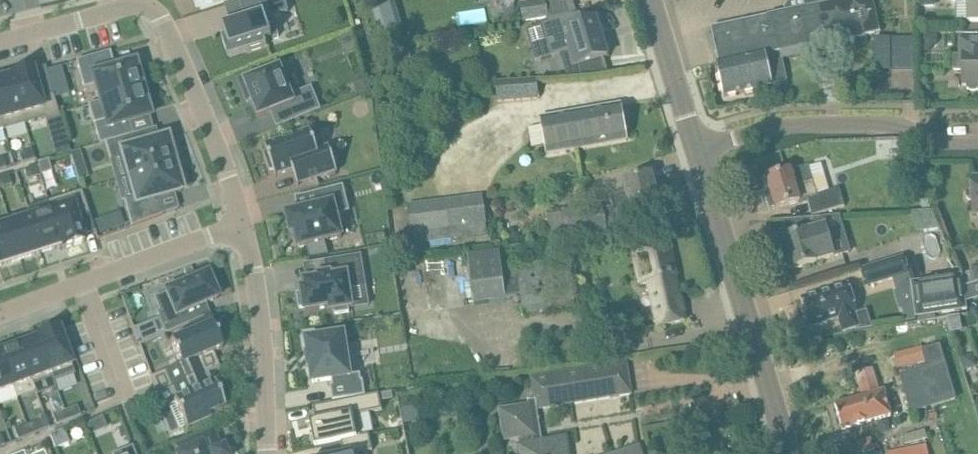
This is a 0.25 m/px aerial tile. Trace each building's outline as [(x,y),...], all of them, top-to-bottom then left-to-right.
[(228,59),(271,46),(269,41),(279,38),(273,17),(289,13),(285,0),(239,0),(245,19),(222,26),(226,38),(222,39),(228,59)] [(712,29),(719,63),(717,64),(725,97),(744,93),(773,87),(773,85),(786,82),(785,77),(782,61),(826,51),(824,45),(833,44),(881,33),(873,0),(804,0),(806,8),(772,15),(743,22),(731,24),(712,29)] [(966,5),(968,5),(968,21),(977,22),(977,0),(952,0),(966,5)] [(547,20),(545,2),(520,7),(523,23),(547,20)] [(397,3),(380,7),(385,29),(402,26),(397,3)] [(608,57),(596,20),(584,23),(581,15),(583,14),(583,13),(542,26),(552,57),(569,52),(574,67),(583,65),(608,57)] [(920,35),(920,52),(929,52),(938,43),(938,35),(920,35)] [(891,39),(875,39),(875,72),(891,72),(891,39)] [(960,39),(960,56),(954,55),(954,70),(963,70),(963,86),(967,86),(967,88),(970,90),(974,90),(977,90),(977,89),(977,40),(960,39)] [(109,52),(76,61),(84,89),(95,85),(99,102),(100,103),(146,90),(140,68),(136,69),(134,64),(114,70),(109,52)] [(257,73),(238,80),(247,103),(252,101),(259,118),(290,106),(296,120),(321,110),(312,87),(292,96),(280,68),(258,77),(257,73)] [(33,70),(11,77),(18,100),(24,124),(45,118),(46,123),(60,119),(53,95),(41,98),(33,70)] [(0,81),(0,117),(4,130),(24,124),(18,100),(11,77),(10,77),(10,78),(9,78),(0,81)] [(368,79),(354,85),(358,96),(371,91),(368,79)] [(539,99),(538,80),(519,80),(496,83),(498,101),(539,99)] [(152,111),(146,90),(100,103),(99,102),(88,105),(99,145),(105,143),(132,135),(129,123),(150,118),(148,112),(152,111)] [(547,146),(549,154),(627,140),(621,105),(586,112),(542,120),(544,126),(529,128),(532,148),(547,146)] [(277,176),(293,171),(306,166),(311,181),(336,173),(338,173),(329,148),(328,148),(318,152),(311,131),(309,131),(310,131),(294,136),(293,134),(281,138),(282,141),(266,146),(266,145),(265,146),(267,153),(264,154),(270,171),(273,170),(276,177),(277,176)] [(122,158),(128,178),(178,164),(173,146),(172,147),(172,148),(170,149),(167,138),(143,145),(140,133),(132,135),(105,143),(110,161),(122,158)] [(67,145),(54,149),(57,157),(69,153),(67,145)] [(31,150),(19,154),(21,160),(22,164),(34,160),(31,150)] [(80,151),(70,154),(73,166),(83,162),(80,151)] [(178,164),(128,178),(134,199),(124,201),(132,227),(162,216),(158,199),(182,192),(179,182),(181,181),(182,182),(183,182),(178,164)] [(809,166),(767,179),(771,194),(766,196),(770,210),(776,208),(776,210),(800,202),(801,206),(809,203),(812,216),(845,207),(840,189),(818,195),(809,166)] [(37,167),(24,171),(26,177),(27,180),(40,176),(37,167)] [(660,205),(651,174),(623,182),(626,193),(609,198),(614,214),(618,213),(619,219),(633,215),(636,225),(649,222),(645,210),(660,205)] [(11,185),(8,175),(0,178),(0,188),(11,185)] [(973,180),(973,186),(970,186),(966,190),(966,198),(970,202),(973,202),(973,214),(977,214),(977,180),(973,180)] [(321,207),(287,215),(292,234),(296,233),(299,248),(342,238),(336,212),(349,208),(343,186),(317,193),(321,207)] [(81,191),(48,202),(63,249),(85,242),(81,232),(93,228),(89,216),(81,191)] [(486,224),(482,196),(407,205),(411,234),(486,224)] [(63,249),(48,202),(47,202),(50,211),(30,218),(36,235),(42,253),(61,246),(62,249),(63,249)] [(606,230),(603,210),(564,215),(566,235),(606,230)] [(105,217),(94,222),(99,235),(111,231),(105,217)] [(30,218),(10,224),(21,259),(42,253),(30,218)] [(784,256),(788,269),(793,267),(794,270),(835,257),(823,218),(804,219),(808,232),(785,239),(789,254),(784,256)] [(0,227),(0,264),(1,266),(21,259),(10,224),(0,227)] [(669,247),(634,255),(641,285),(648,283),(658,328),(685,321),(669,247)] [(576,310),(570,257),(502,266),(500,251),(467,255),(473,306),(521,300),(523,317),(576,310)] [(353,308),(349,285),(365,282),(361,256),(325,262),(327,275),(318,277),(319,279),(304,282),(305,289),(301,289),(302,293),(297,294),(299,309),(304,308),(305,312),(330,308),(330,312),(334,311),(335,315),(350,313),(349,309),(353,308)] [(859,269),(865,289),(893,280),(909,276),(910,275),(904,256),(859,269)] [(411,299),(454,297),(453,279),(434,279),(433,260),(410,260),(411,299)] [(214,278),(210,280),(207,275),(165,293),(171,306),(156,313),(165,334),(188,325),(183,314),(218,299),(215,293),(220,291),(214,278)] [(909,276),(893,280),(896,291),(911,286),(911,284),(910,283),(909,276)] [(962,276),(911,284),(911,286),(913,302),(915,315),(916,317),(967,309),(962,276)] [(808,318),(811,327),(835,320),(840,323),(843,333),(859,328),(855,314),(857,314),(849,285),(802,299),(804,305),(803,306),(802,308),(804,317),(807,318),(808,318)] [(913,302),(901,305),(905,320),(916,319),(916,317),(915,315),(913,302)] [(959,316),(947,317),(950,328),(960,325),(959,316)] [(212,325),(171,342),(181,365),(165,372),(166,373),(167,372),(173,386),(157,393),(158,393),(157,394),(219,368),(219,367),(213,370),(207,355),(222,349),(221,346),(225,345),(217,326),(213,328),(212,325)] [(138,345),(153,339),(149,326),(133,331),(138,345)] [(58,330),(37,338),(54,383),(75,375),(58,330)] [(344,335),(307,340),(309,356),(308,356),(310,368),(311,368),(314,383),(332,380),(333,386),(331,386),(334,402),(366,397),(363,382),(362,383),(361,375),(361,374),(351,376),(344,335)] [(54,383),(37,338),(36,338),(36,339),(19,346),(33,386),(51,379),(53,383),(54,383)] [(19,346),(0,353),(0,354),(13,388),(31,381),(32,386),(33,386),(19,346)] [(898,369),(914,365),(926,362),(922,347),(894,355),(898,369)] [(0,354),(0,393),(6,391),(13,388),(0,354)] [(967,356),(960,358),(964,371),(977,367),(975,360),(967,356)] [(569,400),(570,406),(631,396),(625,362),(531,377),(536,405),(569,400)] [(946,362),(900,375),(911,414),(957,401),(946,362)] [(151,396),(157,411),(174,404),(179,415),(177,415),(179,419),(180,419),(185,431),(230,412),(222,393),(218,394),(217,394),(215,395),(213,389),(215,388),(214,385),(202,390),(197,378),(219,368),(157,394),(151,396)] [(842,430),(892,415),(884,390),(880,392),(873,369),(856,374),(863,398),(835,406),(842,430)] [(395,392),(384,394),(387,404),(397,402),(395,392)] [(317,423),(306,425),(307,426),(311,425),(315,448),(370,437),(362,438),(358,417),(370,414),(382,412),(379,396),(379,395),(314,408),(317,423)] [(124,407),(130,422),(140,418),(134,403),(124,407)] [(421,406),(399,409),(401,426),(423,423),(421,406)] [(80,416),(77,407),(64,412),(68,421),(80,416)] [(532,407),(501,412),(506,440),(518,438),(521,453),(568,453),(566,439),(538,444),(532,407)] [(68,421),(64,412),(52,416),(56,426),(68,421)] [(99,419),(86,424),(90,435),(104,429),(99,419)] [(39,422),(27,426),(30,436),(42,431),(39,422)] [(30,436),(27,426),(14,431),(18,440),(30,436)] [(174,445),(178,453),(225,453),(223,449),(221,450),(212,429),(174,445)] [(52,435),(50,436),(52,440),(56,450),(68,445),(62,431),(52,435)] [(398,431),(387,433),(389,444),(400,441),(398,431)] [(373,453),(370,437),(315,448),(316,449),(342,444),(344,453),(368,453),(373,453)] [(888,453),(929,453),(927,445),(901,450),(900,443),(888,445),(890,452),(888,452),(888,453)]
